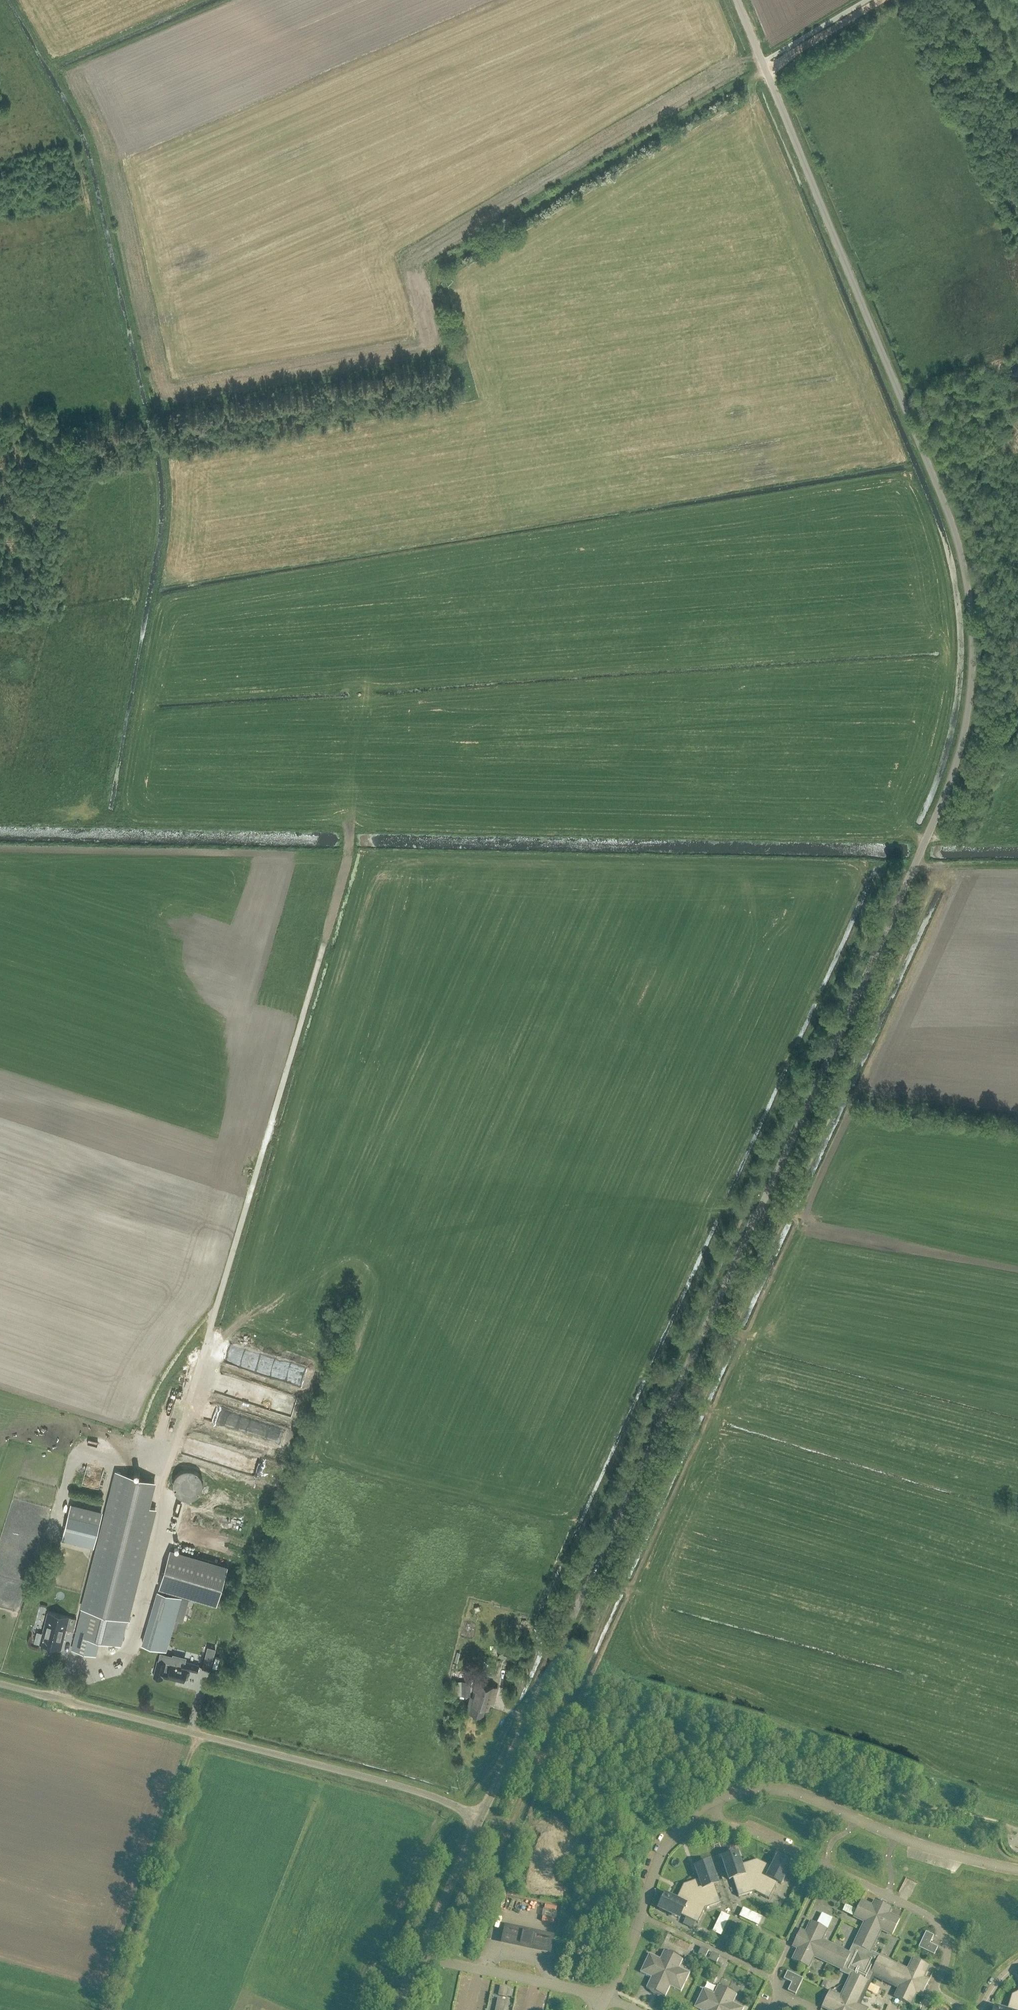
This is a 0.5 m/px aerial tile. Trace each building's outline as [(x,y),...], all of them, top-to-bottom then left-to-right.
[(695,1249),(702,1234),(695,1231),(688,1246),(695,1249)] [(196,1471),(192,1469),(187,1469),(183,1470),(179,1472),(176,1475),(174,1480),(173,1484),(174,1489),(176,1493),(180,1496),(184,1498),(189,1499),(193,1498),(197,1495),(200,1492),(202,1488),(203,1483),(202,1479),(200,1474),(196,1471)] [(120,1645),(142,1560),(144,1561),(157,1509),(150,1507),(156,1481),(115,1471),(96,1548),(99,1549),(77,1634),(75,1645),(89,1649),(94,1638),(120,1645)] [(72,1503),(62,1540),(94,1549),(103,1511),(72,1503)] [(217,1605),(228,1566),(170,1549),(159,1588),(217,1605)] [(166,1650),(180,1601),(156,1594),(142,1643),(166,1650)] [(48,1612),(45,1623),(40,1643),(60,1649),(65,1628),(74,1631),(75,1624),(76,1620),(48,1612)] [(203,1666),(213,1668),(217,1647),(207,1645),(203,1666)] [(164,1677),(168,1678),(184,1682),(187,1669),(197,1671),(199,1664),(183,1661),(182,1666),(158,1660),(154,1676),(164,1678),(164,1677)] [(456,1680),(456,1695),(472,1694),(471,1679),(456,1680)] [(492,1701),(497,1684),(477,1679),(470,1702),(468,1701),(466,1711),(482,1716),(485,1706),(487,1707),(489,1701),(492,1701)] [(739,1899),(754,1894),(757,1862),(741,1867),(737,1856),(722,1860),(729,1882),(733,1881),(739,1899)] [(757,1862),(754,1894),(769,1902),(778,1884),(781,1886),(791,1866),(777,1859),(772,1870),(757,1862)] [(699,1881),(684,1887),(705,1911),(721,1905),(714,1887),(718,1886),(710,1865),(695,1870),(699,1881)] [(705,1911),(684,1887),(676,1902),(665,1897),(659,1911),(679,1921),(681,1917),(698,1926),(705,1911)] [(503,1895),(499,1908),(504,1910),(508,1896),(503,1895)] [(866,1971),(900,1988),(895,1999),(910,2007),(916,1995),(922,1998),(929,1982),(923,1979),(929,1968),(913,1960),(908,1972),(870,1954),(881,1931),(892,1937),(900,1921),(888,1916),(891,1910),(875,1902),(872,1908),(861,1903),(853,1918),(865,1924),(854,1947),(859,1950),(855,1958),(821,1942),(827,1931),(811,1923),(806,1935),(800,1932),(792,1948),(798,1951),(793,1962),(808,1970),(814,1958),(842,1972),(841,1974),(848,1978),(850,1975),(852,1976),(841,1999),(829,1993),(822,2009),(824,2009),(865,2009),(857,2006),(868,1983),(862,1980),(866,1971)] [(749,1922),(753,1915),(743,1911),(740,1918),(749,1922)] [(718,1925),(725,1928),(729,1919),(722,1915),(718,1925)] [(762,1920),(753,1915),(749,1922),(758,1927),(762,1920)] [(720,1937),(725,1928),(718,1925),(713,1934),(720,1937)] [(504,1943),(548,1952),(551,1940),(507,1930),(504,1943)] [(934,1957),(938,1949),(930,1945),(934,1937),(926,1934),(918,1949),(934,1957)] [(705,1959),(708,1952),(701,1949),(698,1956),(705,1959)] [(656,1994),(673,1957),(664,1953),(660,1961),(649,1956),(640,1975),(651,1980),(646,1990),(656,1994)] [(716,1964),(719,1957),(712,1954),(709,1961),(716,1964)] [(683,1962),(673,1957),(656,1994),(665,1999),(670,1989),(681,1994),(690,1975),(679,1970),(683,1962)] [(787,1973),(783,1980),(791,1984),(788,1992),(795,1996),(803,1980),(787,1973)] [(508,1996),(509,1987),(501,1986),(499,1995),(508,1996)] [(727,1992),(718,1988),(714,1996),(703,1991),(694,2009),(695,2009),(719,2009),(727,1992)] [(727,1992),(719,2009),(744,2009),(733,2005),(737,1997),(727,1992)] [(1011,1996),(1007,2009),(1017,2009),(1017,2002),(1011,1996)] [(506,1999),(498,1998),(496,2009),(505,2009),(506,1999)]
